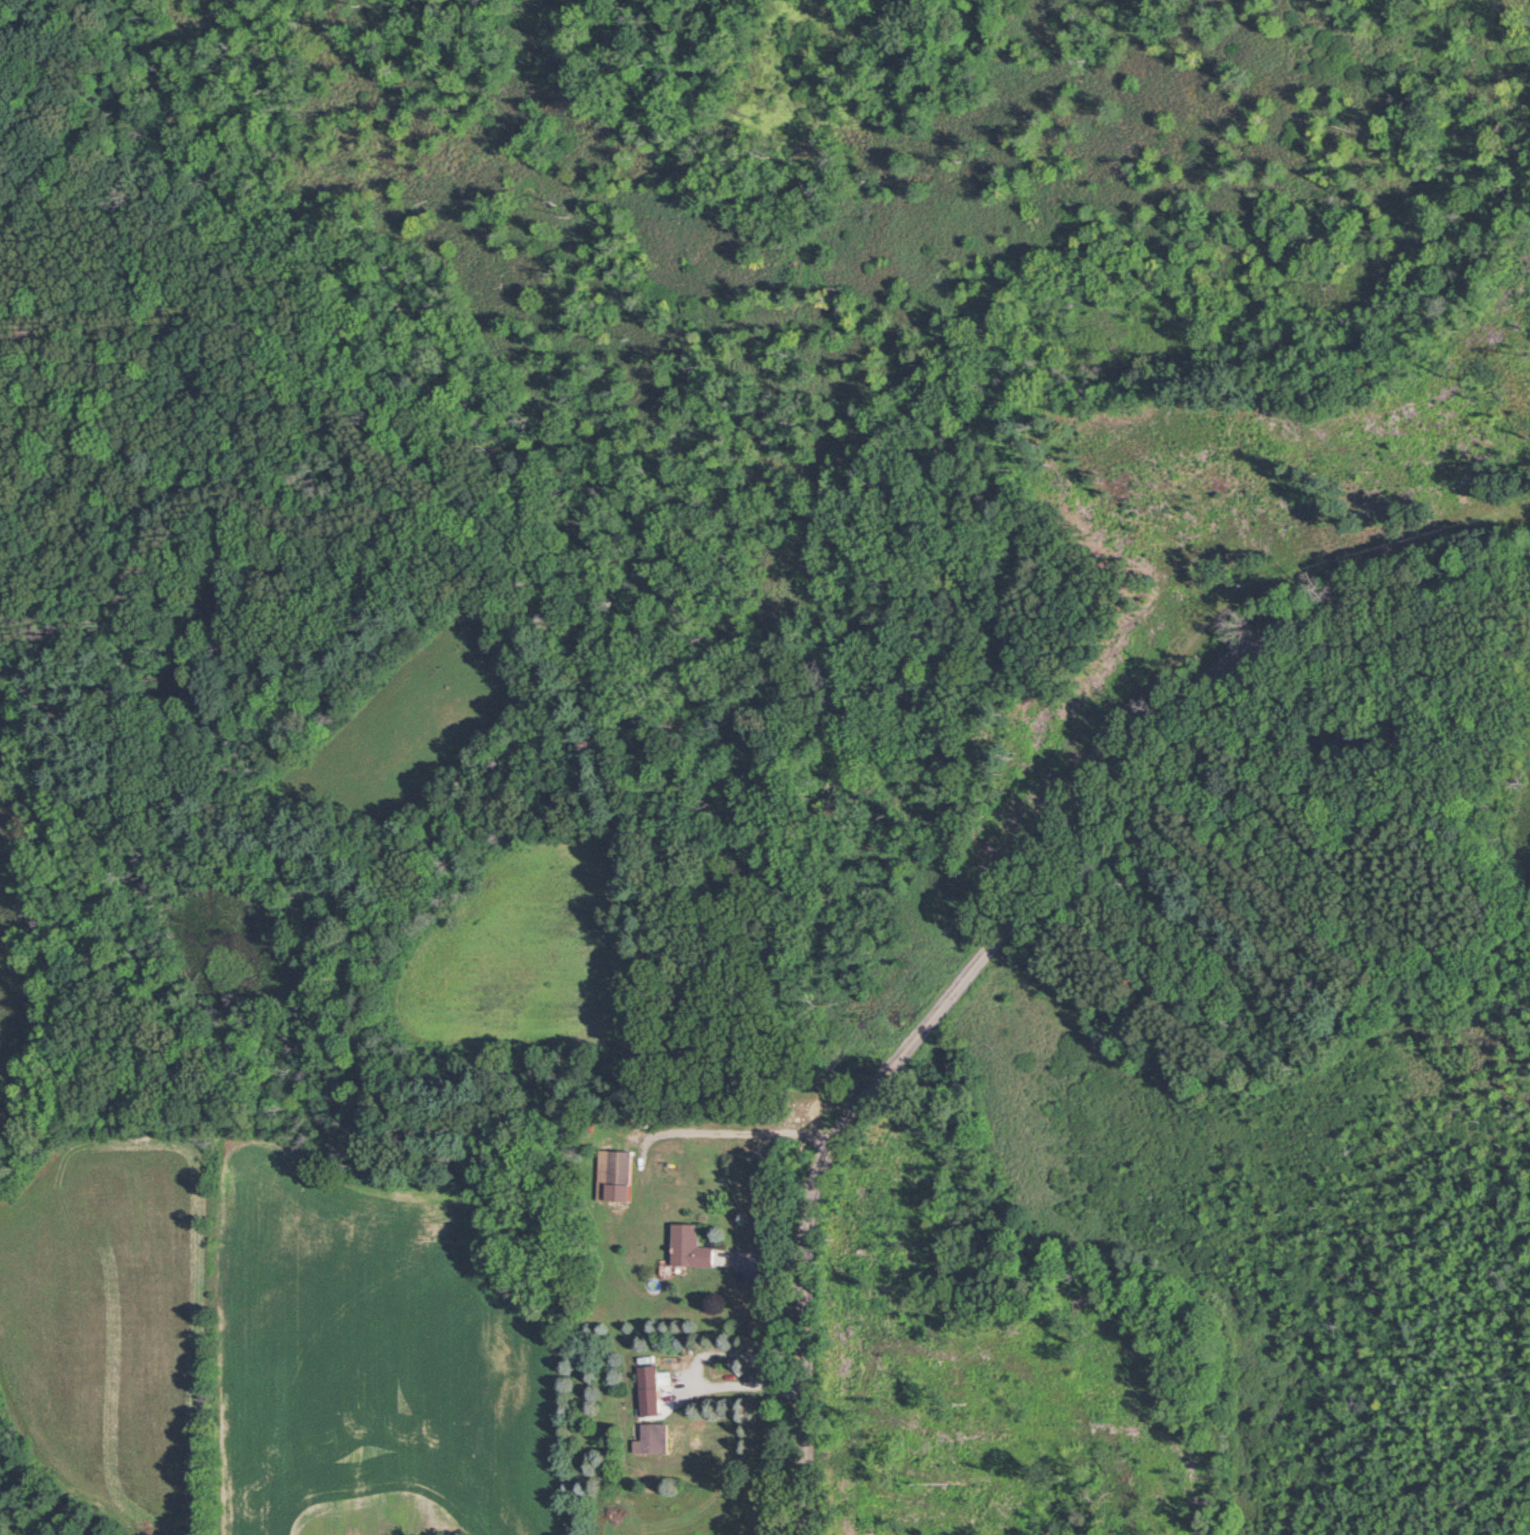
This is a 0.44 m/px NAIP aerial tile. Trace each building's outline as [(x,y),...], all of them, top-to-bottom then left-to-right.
[(631,1187),(631,1153),(606,1153),(606,1187),(631,1187)] [(695,1226),(671,1226),(671,1268),(711,1268),(711,1248),(695,1248),(695,1226)] [(654,1390),(654,1369),(638,1369),(638,1390),(654,1390)] [(665,1455),(665,1425),(638,1425),(638,1455),(665,1455)]
